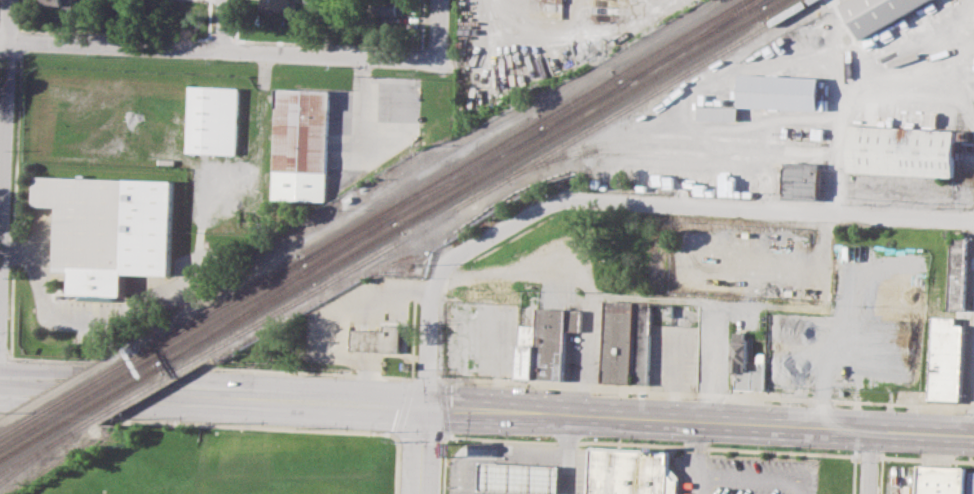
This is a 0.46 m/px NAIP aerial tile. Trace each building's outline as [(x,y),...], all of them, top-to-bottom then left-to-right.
[(258,9),(259,0),(289,0),(289,10),(258,9)] [(375,10),(376,0),(402,0),(401,15),(381,14),(381,10),(375,10)] [(843,3),(848,0),(930,0),(864,39),(843,3)] [(258,14),(283,15),(283,30),(257,29),(258,14)] [(742,73),(821,77),(819,109),(740,105),(742,73)] [(189,84),(238,86),(235,152),(187,151),(189,84)] [(276,87),(329,89),(325,200),(271,198),(276,87)] [(850,124),(957,129),(955,176),(848,171),(850,124)] [(784,161),(819,164),(817,200),(782,198),(784,161)] [(69,294),(123,296),(124,275),(171,277),(175,182),(34,177),(33,206),(57,207),(54,272),(69,272),(69,294)] [(950,234),(966,235),(964,309),(947,308),(950,234)] [(601,382),(648,385),(651,325),(673,327),(674,305),(605,301),(601,382)] [(532,380),(561,382),(564,331),(580,332),(581,311),(536,308),(535,327),(532,380)] [(928,399),(931,315),(953,316),(953,324),(961,324),(958,400),(928,399)] [(352,329),(384,330),(385,324),(401,325),(400,352),(351,349),(352,329)] [(515,378),(532,380),(535,327),(518,326),(515,378)] [(733,330),(747,331),(745,369),(757,370),(757,353),(765,353),(763,390),(734,388),(735,372),(731,372),(733,330)] [(510,342),(500,342),(500,376),(509,376),(510,342)] [(679,477),(674,471),(668,464),(669,451),(587,448),(586,493),(678,493),(679,477)] [(478,488),(557,492),(558,467),(480,462),(478,488)] [(966,466),(965,493),(918,493),(919,465),(966,466)]
